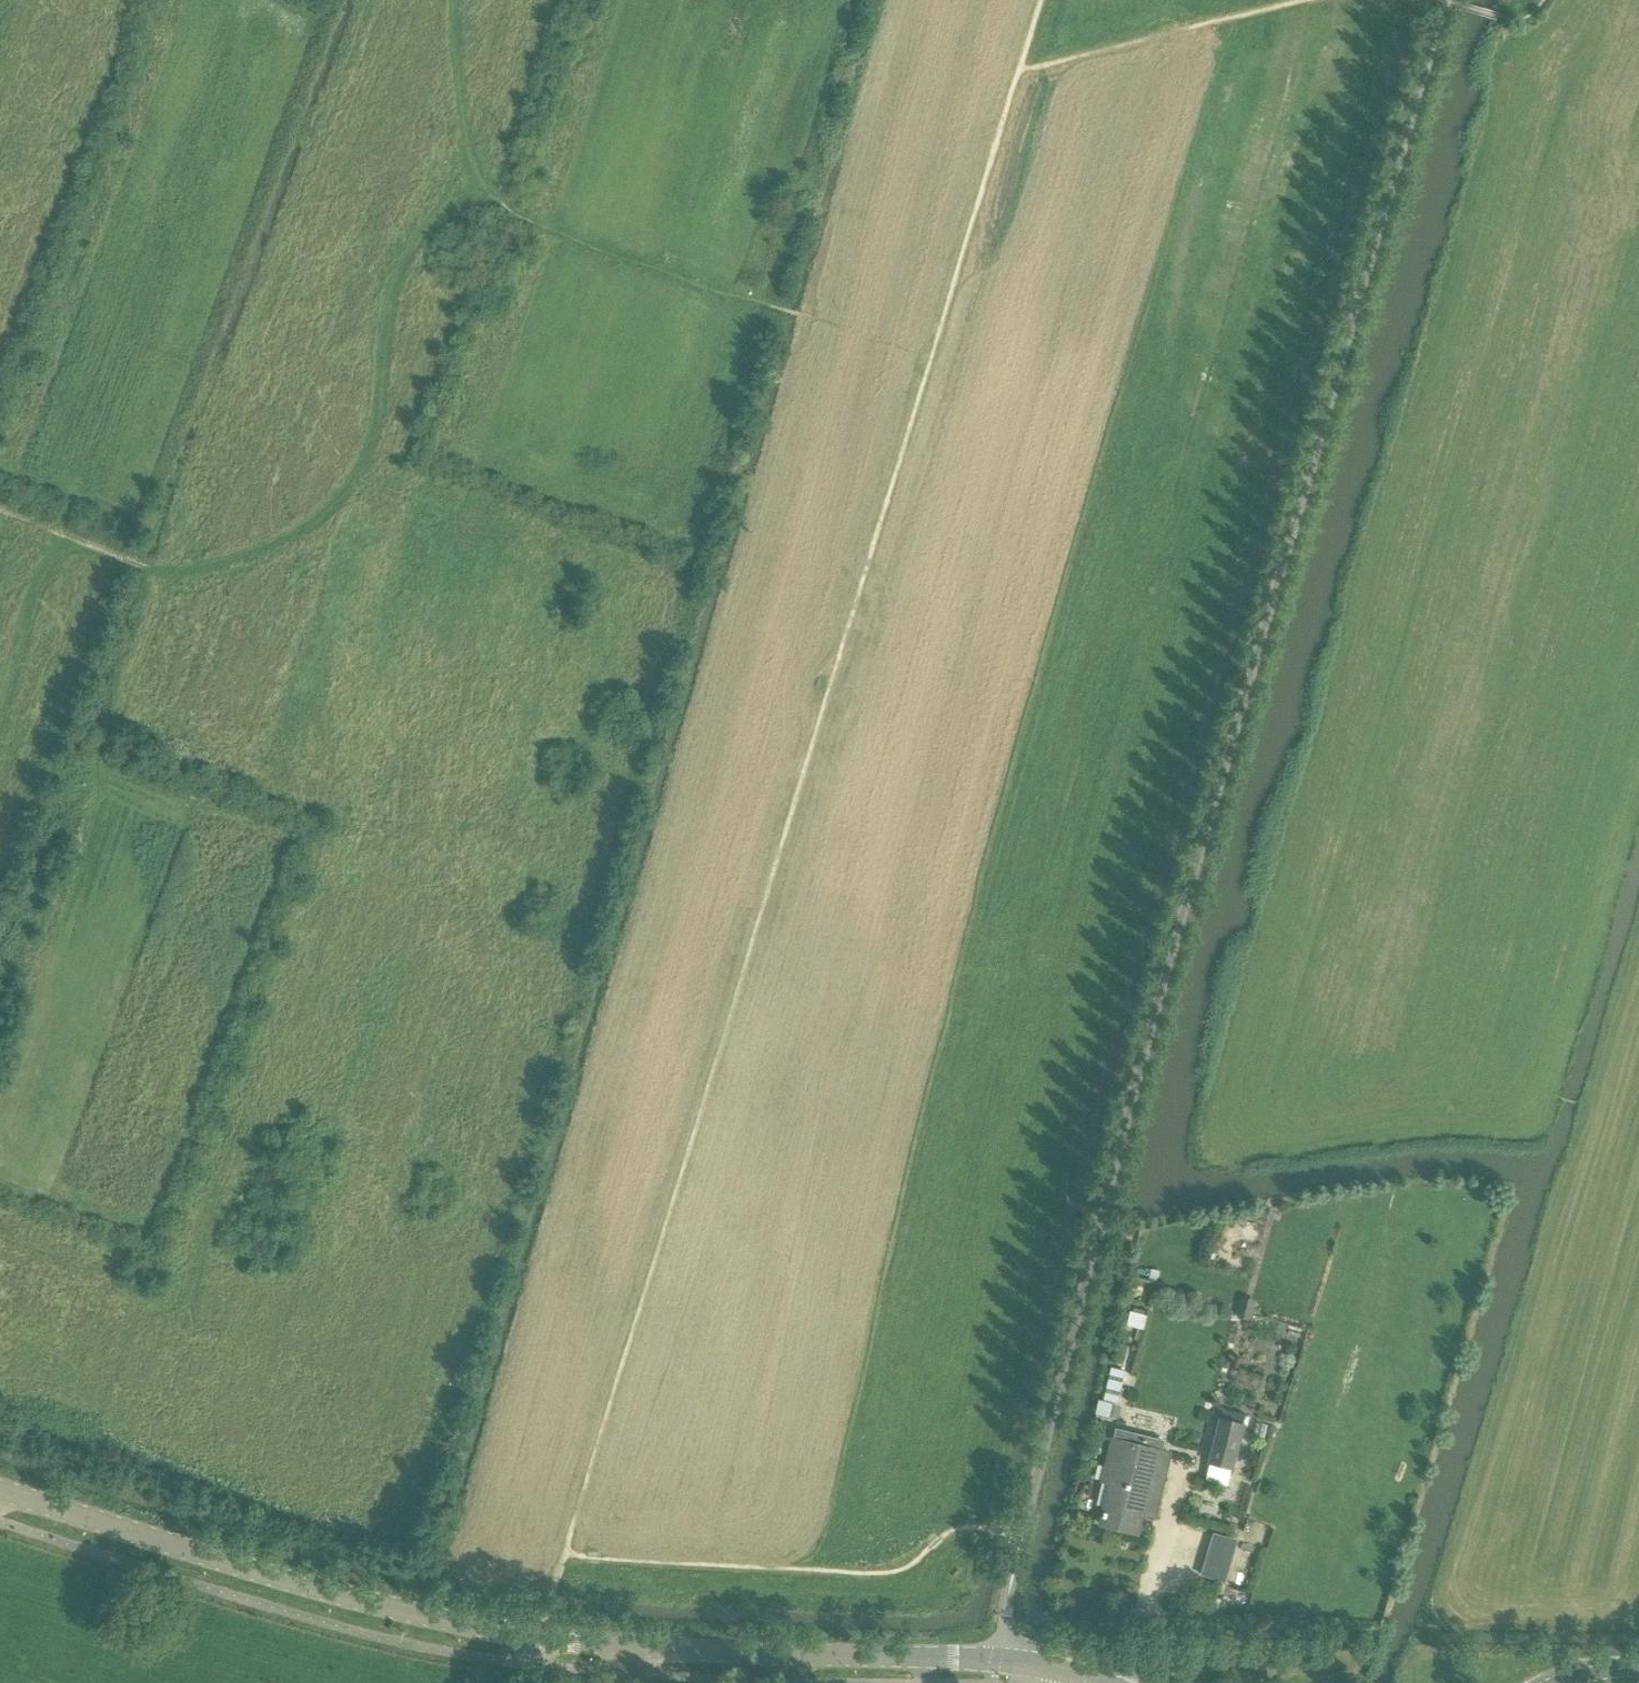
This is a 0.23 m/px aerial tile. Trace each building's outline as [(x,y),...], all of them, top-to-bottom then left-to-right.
[(1224,1409),(1210,1463),(1232,1468),(1246,1415),(1224,1409)] [(1117,1448),(1112,1467),(1108,1466),(1104,1482),(1112,1484),(1105,1512),(1104,1512),(1103,1517),(1104,1518),(1102,1525),(1139,1534),(1143,1514),(1154,1516),(1170,1453),(1150,1448),(1148,1456),(1117,1448)]
